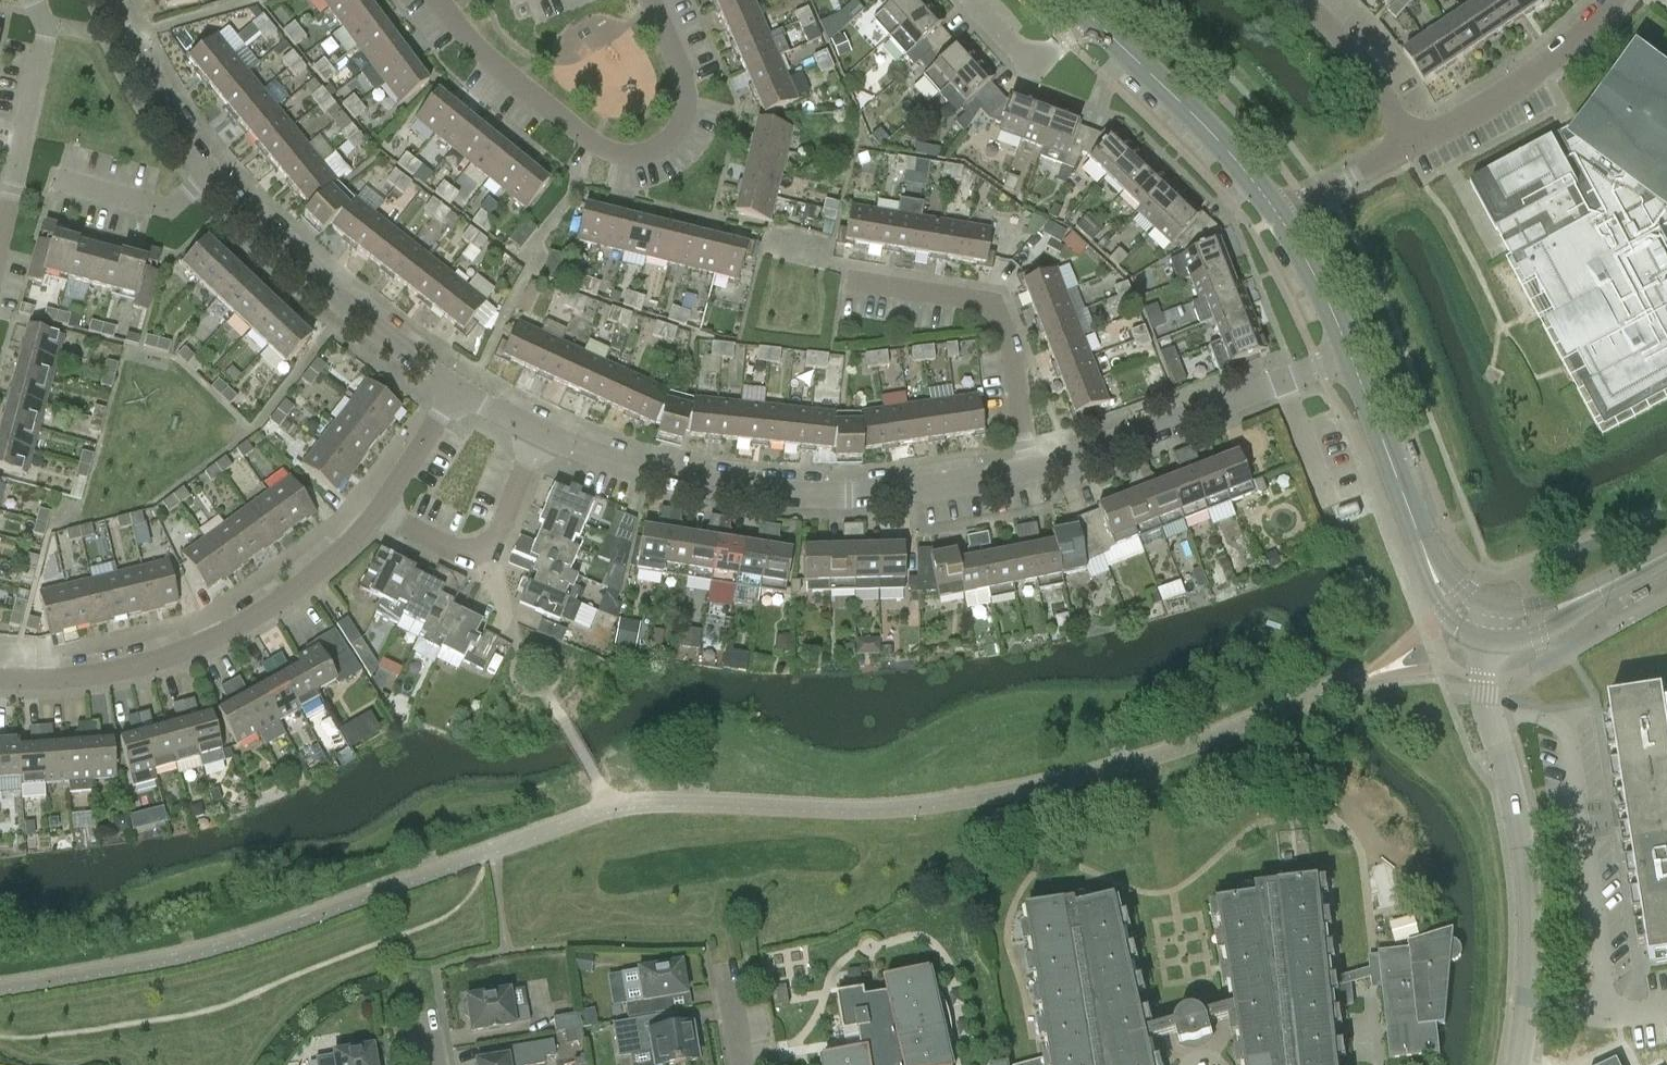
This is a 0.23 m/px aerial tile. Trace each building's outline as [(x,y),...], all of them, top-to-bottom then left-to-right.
[(341,0),(322,0),(329,9),(341,0)] [(372,6),(367,0),(341,0),(329,9),(343,28),(372,6)] [(710,1),(713,8),(732,0),(712,0),(710,1)] [(713,8),(717,16),(721,14),(727,28),(760,14),(754,0),(732,0),(713,8)] [(846,8),(856,18),(864,10),(855,0),(846,8)] [(889,39),(928,4),(925,0),(883,0),(889,6),(873,21),(889,39)] [(1405,10),(1414,1),(1413,0),(1399,0),(1397,2),(1405,10)] [(1484,0),(1481,0),(1463,12),(1484,43),(1504,30),(1484,0)] [(1512,0),(1484,0),(1504,30),(1523,17),(1512,0)] [(1523,17),(1544,3),(1542,0),(1512,0),(1523,17)] [(1405,10),(1397,2),(1388,11),(1397,19),(1405,10)] [(889,39),(905,57),(921,42),(930,52),(948,36),(939,26),(944,22),(928,4),(889,39)] [(357,47),(390,22),(385,16),(381,18),(372,6),(343,28),(357,47)] [(248,10),(257,21),(263,15),(256,8),(248,10)] [(856,18),(846,8),(838,15),(847,25),(856,18)] [(798,23),(812,17),(808,9),(795,15),(798,23)] [(1484,43),(1463,12),(1444,25),(1465,56),(1484,43)] [(769,35),(760,14),(727,28),(733,42),(729,44),(732,51),(782,30),(782,29),(769,35)] [(200,81),(244,45),(245,45),(260,33),(259,32),(270,24),(263,15),(253,24),(237,36),(230,28),(219,37),(217,35),(188,59),(198,72),(195,74),(200,81)] [(812,17),(798,23),(808,45),(821,39),(812,17)] [(371,66),(400,44),(391,32),(395,29),(390,22),(357,47),(371,66)] [(289,39),(300,30),(294,23),(284,32),(289,39)] [(270,24),(259,32),(260,33),(266,41),(276,32),(270,24)] [(1465,56),(1444,25),(1424,38),(1445,69),(1465,56)] [(300,30),(289,39),(296,46),(306,38),(300,30)] [(785,37),(782,30),(732,51),(735,59),(739,57),(745,71),(789,52),(783,38),(785,37)] [(851,53),(844,36),(831,41),(838,58),(851,53)] [(948,36),(930,52),(919,62),(928,72),(933,68),(935,70),(926,79),(939,94),(949,86),(978,60),(962,42),(957,46),(948,36)] [(1445,69),(1424,38),(1404,52),(1425,83),(1445,69)] [(385,84),(418,60),(413,53),(409,56),(400,44),(371,66),(385,84)] [(259,63),(245,45),(244,45),(200,81),(206,87),(209,84),(219,96),(248,72),(259,63)] [(817,66),(830,60),(826,51),(813,57),(817,66)] [(289,69),(299,61),(293,52),(282,61),(289,69)] [(789,52),(745,71),(751,85),(747,87),(751,95),(788,78),(779,58),(789,53),(789,52)] [(1470,183),(1496,231),(1497,230),(1506,246),(1511,255),(1526,283),(1536,277),(1557,314),(1548,319),(1568,356),(1577,351),(1592,378),(1582,384),(1605,426),(1666,393),(1666,244),(1665,240),(1666,240),(1666,58),(1662,58),(1661,58),(1653,69),(1641,59),(1640,58),(1585,132),(1581,137),(1583,139),(1584,151),(1590,166),(1582,171),(1561,133),(1556,136),(1470,183)] [(319,75),(330,67),(324,60),(314,68),(319,75)] [(418,60),(385,84),(400,104),(429,82),(419,69),(423,67),(418,60)] [(830,60),(817,66),(821,75),(834,69),(830,60)] [(980,109),(997,91),(989,82),(994,78),(978,60),(949,86),(965,104),(971,98),(980,109)] [(299,61),(289,69),(296,78),(306,70),(299,61)] [(330,67),(319,75),(326,83),(336,74),(330,67)] [(263,90),(248,72),(219,96),(228,108),(225,111),(230,117),(263,90)] [(788,78),(751,95),(754,102),(758,100),(764,115),(798,101),(788,78)] [(318,106),(329,97),(322,88),(311,97),(318,106)] [(278,109),(263,90),(230,117),(235,124),(239,121),(248,133),(278,109)] [(434,135),(460,103),(453,98),(451,101),(438,91),(415,119),(434,135)] [(1021,140),(1035,103),(1012,95),(1010,102),(1006,100),(1006,101),(997,91),(980,109),(989,119),(1001,123),(998,131),(1021,140)] [(329,97),(318,106),(325,114),(336,105),(329,97)] [(349,112),(360,104),(354,97),(344,105),(349,112)] [(460,103),(434,135),(452,149),(475,121),(463,112),(466,108),(460,103)] [(1043,148),(1057,112),(1035,103),(1021,140),(1043,148)] [(360,104),(349,112),(356,120),(366,111),(360,104)] [(260,154),(293,127),(278,109),(248,133),(258,144),(255,147),(260,154)] [(1057,112),(1043,148),(1039,158),(1074,171),(1081,153),(1090,131),(1077,126),(1080,120),(1057,112)] [(747,143),(787,153),(793,129),(758,120),(754,136),(749,135),(747,143)] [(475,121),(452,149),(471,164),(496,133),(490,128),(487,131),(475,121)] [(348,143),(359,134),(352,125),(341,134),(348,143)] [(278,169),(308,145),(293,127),(260,154),(265,160),(269,157),(278,169)] [(881,147),(889,140),(879,129),(871,137),(881,147)] [(1106,176),(1133,148),(1116,131),(1111,137),(1105,131),(1101,135),(1090,131),(1081,153),(1091,157),(1089,160),(1106,176)] [(496,133),(471,164),(489,179),(512,151),(500,141),(503,138),(496,133)] [(359,134),(348,143),(355,151),(366,142),(359,134)] [(787,153),(747,143),(745,151),(750,152),(746,167),(781,175),(787,153)] [(290,190),(323,164),(308,145),(278,169),(288,181),(285,184),(290,190)] [(950,150),(929,146),(927,155),(949,159),(950,150)] [(1123,192),(1150,164),(1133,148),(1106,176),(1123,192)] [(512,151),(489,179),(507,194),(533,162),(526,157),(524,161),(512,151)] [(858,156),(861,165),(870,161),(867,152),(858,156)] [(405,170),(414,160),(407,154),(398,165),(405,170)] [(835,164),(848,168),(850,158),(837,154),(835,164)] [(905,172),(907,159),(898,157),(896,171),(905,172)] [(907,159),(905,172),(928,176),(930,163),(907,159)] [(414,160),(405,170),(413,177),(421,166),(414,160)] [(533,162),(507,194),(526,209),(549,181),(536,171),(539,168),(533,162)] [(930,163),(928,176),(951,180),(953,167),(930,163)] [(331,189),(338,182),(323,164),(290,190),(295,197),(299,194),(309,207),(310,206),(312,207),(331,189)] [(848,168),(835,164),(832,174),(846,178),(848,168)] [(1137,212),(1168,180),(1150,164),(1123,192),(1140,208),(1136,212),(1137,212)] [(781,175),(746,167),(743,182),(738,181),(736,189),(776,198),(781,175)] [(953,167),(951,180),(960,182),(963,168),(953,167)] [(395,188),(404,177),(395,170),(387,182),(395,188)] [(443,199),(451,189),(432,175),(425,185),(443,199)] [(1008,176),(1004,189),(1007,191),(1014,194),(1019,180),(1008,176)] [(404,177),(395,188),(404,195),(412,183),(404,177)] [(1154,229),(1181,200),(1164,185),(1168,181),(1168,180),(1137,212),(1154,229)] [(349,206),(331,189),(312,207),(304,215),(322,234),(330,226),(349,206)] [(451,189),(443,199),(451,206),(459,194),(451,189)] [(776,198),(736,189),(734,197),(739,198),(735,213),(770,222),(776,198)] [(374,214),(355,199),(349,206),(330,226),(332,228),(332,229),(345,239),(342,242),(348,247),(374,214)] [(433,216),(441,206),(433,199),(425,210),(433,216)] [(823,210),(837,213),(839,203),(826,200),(823,210)] [(1181,200),(1154,229),(1172,245),(1174,243),(1184,252),(1195,240),(1211,222),(1202,213),(1198,217),(1181,200)] [(600,247),(610,207),(602,205),(601,209),(585,206),(576,241),(600,247)] [(441,206),(433,216),(442,223),(450,213),(441,206)] [(831,237),(837,213),(823,210),(823,211),(806,206),(803,220),(814,223),(821,220),(821,218),(826,219),(822,235),(831,237)] [(869,246),(875,210),(850,206),(847,229),(839,228),(836,245),(853,248),(854,243),(869,246)] [(1055,206),(1049,217),(1058,221),(1063,210),(1055,206)] [(610,207),(600,247),(623,252),(632,217),(617,213),(618,209),(610,207)] [(875,210),(869,246),(884,248),(883,253),(891,254),(898,214),(875,210)] [(480,227),(489,217),(481,211),(473,222),(480,227)] [(393,229),(374,214),(348,247),(355,252),(358,249),(370,258),(393,229)] [(898,214),(891,254),(899,255),(900,251),(915,253),(921,218),(898,214)] [(632,217),(623,252),(646,258),(656,218),(648,216),(647,221),(632,217)] [(1050,221),(1033,216),(1027,235),(1034,238),(1050,221)] [(489,217),(480,227),(488,233),(496,222),(489,217)] [(1084,235),(1093,224),(1085,217),(1075,227),(1084,235)] [(656,218),(646,258),(669,263),(677,228),(663,225),(664,220),(656,218)] [(921,218),(915,253),(930,256),(929,260),(938,262),(944,221),(921,218)] [(520,250),(538,229),(526,219),(508,240),(520,250)] [(962,261),(967,225),(944,221),(938,262),(946,263),(947,259),(962,261)] [(41,283),(44,272),(67,278),(76,243),(54,237),(56,226),(45,222),(41,236),(52,239),(50,244),(37,240),(26,279),(41,283)] [(1042,234),(1051,239),(1061,244),(1067,233),(1049,222),(1042,234)] [(1190,278),(1227,264),(1218,242),(1224,239),(1220,231),(1211,222),(1195,240),(1202,247),(1182,255),(1190,278)] [(1093,224),(1084,235),(1092,242),(1101,232),(1093,224)] [(967,225),(962,261),(977,264),(976,268),(993,270),(995,254),(988,252),(992,229),(967,225)] [(463,254),(479,234),(470,228),(458,244),(459,251),(463,254)] [(677,228),(669,263),(692,269),(701,229),(693,228),(692,232),(677,228)] [(412,243),(393,229),(370,258),(382,268),(379,271),(385,276),(412,243)] [(701,229),(692,269),(714,274),(723,239),(708,236),(709,231),(701,229)] [(479,234),(463,254),(463,255),(471,245),(479,251),(487,240),(479,234)] [(199,282),(224,255),(207,239),(181,265),(199,282)] [(723,239),(714,274),(738,280),(744,258),(751,259),(755,243),(739,239),(738,243),(723,239)] [(76,243),(67,278),(89,284),(99,249),(76,243)] [(430,258),(412,243),(385,276),(392,282),(395,278),(407,287),(430,258)] [(99,249),(89,284),(112,291),(122,255),(99,249)] [(157,273),(143,269),(145,264),(156,267),(159,253),(147,250),(144,261),(122,255),(112,291),(134,297),(131,307),(146,311),(157,273)] [(1110,259),(1119,267),(1128,258),(1119,250),(1110,259)] [(558,282),(564,256),(549,252),(543,278),(558,282)] [(224,255),(199,282),(216,298),(241,271),(224,255)] [(449,272),(430,258),(407,287),(419,297),(416,300),(423,306),(449,272)] [(1227,264),(1190,278),(1199,300),(1240,284),(1240,283),(1235,285),(1227,264)] [(1032,305),(1065,292),(1057,269),(1035,277),(1032,270),(1016,276),(1022,292),(1026,291),(1032,305)] [(241,271),(216,298),(233,314),(259,287),(241,271)] [(444,317),(467,287),(449,272),(423,306),(429,311),(432,307),(444,317)] [(589,294),(593,281),(583,278),(579,291),(589,294)] [(593,281),(589,294),(598,297),(602,285),(593,281)] [(1118,297),(1131,292),(1128,284),(1115,288),(1118,297)] [(1240,284),(1199,300),(1192,303),(1200,324),(1212,320),(1249,306),(1240,284)] [(259,287),(233,314),(250,331),(276,303),(259,287)] [(478,325),(472,320),(487,302),(467,287),(444,317),(456,326),(453,330),(466,340),(478,325)] [(621,295),(613,292),(610,300),(618,303),(621,295)] [(1065,292),(1032,305),(1037,319),(1033,321),(1036,328),(1074,314),(1065,292)] [(1131,292),(1118,297),(1122,307),(1135,302),(1131,292)] [(573,309),(577,297),(567,293),(563,306),(573,309)] [(633,308),(637,296),(628,293),(624,305),(633,308)] [(637,296),(633,308),(643,311),(647,299),(637,296)] [(577,297),(573,309),(584,312),(588,300),(577,297)] [(276,303),(250,331),(268,347),(293,320),(276,303)] [(32,316),(34,308),(21,304),(19,313),(32,316)] [(1148,320),(1161,315),(1157,304),(1144,309),(1148,320)] [(1221,341),(1257,328),(1249,306),(1212,320),(1221,341)] [(677,323),(681,310),(672,307),(668,320),(677,323)] [(618,325),(622,311),(612,308),(608,322),(618,325)] [(58,323),(60,314),(47,310),(44,319),(58,323)] [(681,310),(677,323),(686,326),(691,313),(681,310)] [(622,311),(618,325),(628,328),(633,315),(622,311)] [(484,329),(489,333),(490,332),(498,316),(499,314),(497,312),(484,329)] [(60,314),(58,323),(68,326),(71,317),(60,314)] [(1074,314),(1036,328),(1039,336),(1043,335),(1049,349),(1083,336),(1074,314)] [(1161,315),(1148,320),(1152,330),(1165,325),(1161,315)] [(293,320),(268,347),(285,363),(311,337),(293,320)] [(97,334),(100,324),(92,322),(89,332),(97,334)] [(525,367),(541,333),(518,322),(509,343),(502,340),(493,358),(509,365),(511,361),(525,367)] [(663,340),(668,326),(657,323),(653,337),(663,340)] [(100,324),(97,334),(114,338),(117,328),(100,324)] [(668,326),(663,340),(673,344),(678,329),(668,326)] [(1135,340),(1148,336),(1144,326),(1132,332),(1135,340)] [(19,350),(56,361),(63,337),(26,327),(19,350)] [(1266,350),(1257,328),(1221,341),(1221,342),(1209,347),(1219,374),(1233,368),(1231,364),(1266,350)] [(541,333),(525,367),(539,374),(537,378),(544,381),(562,342),(541,333)] [(128,335),(126,342),(137,345),(139,338),(128,335)] [(156,349),(159,339),(147,336),(144,346),(156,349)] [(1083,336),(1049,349),(1054,363),(1050,365),(1053,372),(1091,358),(1083,336)] [(1148,336),(1135,340),(1138,349),(1151,343),(1148,336)] [(159,339),(156,349),(169,353),(171,343),(159,339)] [(562,342),(544,381),(552,385),(554,381),(568,387),(583,352),(562,342)] [(722,357),(723,344),(713,343),(712,356),(722,357)] [(723,344),(722,357),(733,358),(734,345),(723,344)] [(948,358),(958,357),(957,344),(947,345),(948,358)] [(922,348),(924,361),(935,360),(934,347),(922,348)] [(186,364),(194,356),(185,348),(177,356),(186,364)] [(769,362),(770,349),(759,348),(758,361),(769,362)] [(924,361),(922,348),(912,349),(914,362),(924,361)] [(1164,364),(1177,359),(1173,348),(1160,353),(1164,364)] [(770,349),(769,362),(779,364),(781,350),(770,349)] [(56,361),(19,350),(13,373),(49,384),(56,361)] [(580,397),(587,401),(605,362),(583,352),(568,387),(581,393),(580,397)] [(875,354),(877,367),(889,365),(887,352),(875,354)] [(816,367),(817,354),(807,353),(805,366),(816,367)] [(817,354),(816,367),(827,369),(828,356),(817,354)] [(877,367),(875,354),(866,355),(867,368),(877,367)] [(194,356),(186,364),(196,373),(204,365),(194,356)] [(832,366),(840,367),(841,357),(833,357),(832,366)] [(1091,358),(1053,372),(1056,380),(1060,378),(1066,393),(1100,380),(1091,358)] [(309,370),(318,376),(325,366),(317,359),(309,370)] [(1177,359),(1164,364),(1173,386),(1186,381),(1177,359)] [(1156,360),(1145,364),(1153,383),(1164,379),(1156,360)] [(104,375),(114,378),(118,365),(108,362),(104,375)] [(605,362),(587,401),(595,404),(596,400),(610,407),(626,372),(619,368),(605,362)] [(318,376),(309,370),(302,379),(310,386),(318,376)] [(626,372),(610,407),(624,413),(623,417),(630,420),(648,382),(626,372)] [(49,384),(13,373),(6,396),(42,406),(49,384)] [(114,378),(104,375),(101,386),(111,389),(114,378)] [(221,396),(228,388),(219,380),(212,388),(221,396)] [(1100,380),(1066,393),(1071,407),(1067,408),(1073,424),(1089,418),(1087,411),(1108,402),(1100,380)] [(351,402),(386,430),(393,421),(392,419),(401,407),(368,381),(351,402)] [(648,382),(630,420),(638,424),(640,420),(654,426),(655,426),(659,427),(666,401),(670,392),(648,382)] [(228,388),(221,396),(230,405),(237,397),(228,388)] [(903,403),(902,393),(883,394),(883,404),(903,403)] [(953,399),(959,436),(974,434),(975,438),(986,437),(984,423),(982,424),(978,395),(953,399)] [(6,396),(0,418),(36,429),(42,406),(6,396)] [(692,408),(685,434),(689,435),(689,436),(705,438),(705,442),(713,443),(717,401),(693,398),(692,408)] [(930,402),(936,444),(945,443),(944,439),(959,436),(953,399),(930,402)] [(277,411),(286,418),(294,408),(285,401),(277,411)] [(666,401),(659,427),(656,438),(682,444),(684,433),(685,434),(692,408),(666,401)] [(717,401),(713,443),(721,444),(722,439),(737,441),(741,403),(717,401)] [(335,423),(369,449),(378,437),(379,439),(386,430),(351,402),(335,423)] [(907,406),(913,443),(928,441),(928,445),(936,444),(930,402),(907,406)] [(741,403),(737,441),(752,443),(751,447),(760,448),(764,406),(741,403)] [(764,406),(760,448),(768,449),(768,444),(784,446),(788,408),(764,406)] [(884,409),(890,451),(898,450),(898,445),(913,443),(907,406),(884,409)] [(92,421),(102,424),(106,410),(96,407),(92,421)] [(788,408),(784,446),(799,448),(799,452),(807,453),(812,411),(788,408)] [(861,423),(861,449),(865,449),(865,450),(881,448),(882,452),(890,451),(884,409),(860,413),(861,423)] [(286,418),(277,411),(269,421),(278,428),(286,418)] [(812,411),(807,453),(815,454),(816,449),(832,451),(832,449),(835,449),(835,423),(836,413),(812,411)] [(0,418),(0,443),(29,451),(36,429),(0,418)] [(102,424),(92,421),(89,432),(99,435),(102,424)] [(319,443),(354,471),(361,462),(360,461),(369,449),(335,423),(319,443)] [(861,449),(861,423),(835,423),(835,449),(835,461),(861,460),(861,449)] [(253,452),(246,442),(236,450),(243,459),(253,452)] [(0,443),(0,469),(22,475),(29,451),(0,443)] [(354,471),(319,443),(302,465),(336,491),(346,479),(347,480),(354,471)] [(1183,450),(1188,463),(1197,459),(1193,447),(1183,450)] [(1188,463),(1183,450),(1173,454),(1178,467),(1188,463)] [(80,466),(90,469),(93,456),(83,453),(80,466)] [(1214,462),(1230,503),(1254,494),(1238,453),(1214,462)] [(216,465),(223,475),(232,468),(225,458),(216,465)] [(1191,471),(1207,512),(1230,503),(1214,462),(1191,471)] [(1137,468),(1141,481),(1151,477),(1146,464),(1137,468)] [(223,475),(216,465),(205,473),(212,482),(223,475)] [(90,469),(80,466),(77,477),(87,480),(90,469)] [(1141,481),(1137,468),(1127,472),(1132,485),(1141,481)] [(1168,480),(1184,521),(1207,512),(1191,471),(1168,480)] [(268,493),(293,527),(305,519),(306,520),(316,513),(290,477),(268,493)] [(1258,495),(1267,492),(1262,478),(1253,482),(1258,495)] [(1161,530),(1183,521),(1184,521),(1168,480),(1145,489),(1161,530)] [(544,509),(585,526),(594,503),(579,497),(581,492),(571,487),(567,496),(552,490),(544,509)] [(173,496),(180,505),(190,498),(183,488),(173,496)] [(1122,498),(1137,539),(1161,530),(1145,489),(1122,498)] [(247,508),(273,544),(282,538),(281,536),(293,527),(268,493),(247,508)] [(180,505),(173,496),(163,503),(170,512),(180,505)] [(1078,528),(1084,563),(1094,559),(1111,552),(1110,549),(1114,548),(1137,539),(1122,498),(1098,507),(1099,510),(1076,519),(1078,528)] [(1341,522),(1361,514),(1358,505),(1338,512),(1341,522)] [(226,523),(251,558),(263,549),(264,551),(273,544),(247,508),(226,523)] [(670,523),(672,510),(662,508),(660,521),(670,523)] [(539,534),(579,551),(583,542),(579,540),(585,526),(544,509),(540,519),(544,521),(539,534)] [(38,520),(48,522),(51,513),(41,510),(38,520)] [(672,510),(670,523),(680,525),(682,511),(672,510)] [(129,516),(132,527),(145,524),(142,513),(129,516)] [(631,545),(636,520),(625,515),(614,539),(631,545)] [(132,527),(129,516),(117,519),(120,530),(132,527)] [(719,531),(721,518),(711,516),(709,529),(719,531)] [(721,518),(719,531),(729,532),(731,519),(721,518)] [(48,522),(38,520),(33,534),(43,537),(48,522)] [(205,539),(231,575),(240,568),(239,567),(251,558),(226,523),(205,539)] [(768,538),(770,525),(760,524),(758,537),(768,538)] [(1026,526),(1028,539),(1039,537),(1036,524),(1026,526)] [(78,528),(81,539),(82,539),(84,548),(94,545),(92,537),(94,536),(91,525),(78,528)] [(770,525),(768,538),(778,540),(780,527),(770,525)] [(853,538),(853,525),(843,525),(843,539),(853,538)] [(853,525),(853,538),(864,538),(863,525),(853,525)] [(1028,539),(1026,526),(1016,528),(1018,541),(1028,539)] [(662,575),(669,531),(643,527),(636,571),(662,575)] [(81,539),(78,528),(67,531),(70,542),(81,539)] [(1086,571),(1084,563),(1078,528),(1053,533),(1055,543),(1062,575),(1086,571)] [(669,531),(662,575),(686,579),(693,535),(669,531)] [(988,533),(977,535),(980,548),(990,546),(988,533)] [(1063,585),(1053,533),(1052,533),(1054,543),(1030,547),(1039,590),(1063,585)] [(578,577),(570,573),(579,551),(539,534),(535,543),(520,536),(514,551),(529,557),(578,577)] [(689,589),(690,579),(711,583),(718,539),(693,535),(686,579),(687,579),(684,598),(689,599),(691,589),(689,589)] [(977,535),(967,537),(969,547),(973,549),(973,550),(980,548),(977,535)] [(231,575),(205,539),(183,555),(208,589),(221,580),(222,582),(231,575)] [(718,539),(711,583),(735,586),(742,543),(718,539)] [(742,543),(735,586),(760,590),(767,547),(742,543)] [(879,580),(879,590),(905,590),(905,580),(903,546),(878,547),(879,580)] [(625,570),(629,551),(621,547),(614,565),(625,570)] [(767,547),(760,590),(785,594),(792,551),(767,547)] [(829,548),(830,592),(854,591),(853,547),(829,548)] [(853,547),(854,591),(879,590),(879,580),(878,547),(853,547)] [(1006,552),(1014,595),(1015,595),(1013,585),(1036,580),(1038,590),(1039,590),(1030,547),(1006,552)] [(807,592),(829,592),(830,592),(829,548),(803,548),(804,582),(807,582),(807,592)] [(382,600),(402,561),(397,558),(397,559),(380,550),(368,574),(368,573),(360,589),(382,600)] [(918,578),(918,593),(927,592),(937,591),(939,600),(964,595),(955,552),(931,556),(930,550),(917,551),(918,578)] [(578,577),(529,557),(514,551),(508,565),(536,577),(532,585),(528,583),(569,600),(575,603),(580,589),(574,586),(578,577)] [(966,604),(989,600),(990,600),(981,557),(958,561),(956,552),(955,552),(964,595),(964,594),(966,604)] [(981,557),(990,600),(1014,595),(1006,552),(981,557)] [(1280,564),(1277,555),(1271,553),(1262,556),(1267,569),(1280,564)] [(1226,560),(1231,574),(1242,570),(1237,554),(1229,557),(1229,559),(1226,560)] [(25,565),(36,568),(38,558),(28,555),(25,565)] [(1231,574),(1226,560),(1219,563),(1224,576),(1231,574)] [(142,568),(153,611),(164,609),(163,607),(179,603),(169,561),(142,568)] [(403,615),(423,576),(410,570),(412,565),(402,561),(382,600),(396,607),(398,603),(406,607),(402,615),(403,615)] [(36,568),(25,565),(22,580),(32,582),(36,568)] [(423,576),(403,615),(424,626),(420,634),(421,635),(445,586),(452,573),(438,566),(431,580),(423,576)] [(117,575),(127,615),(141,612),(142,614),(153,611),(142,568),(117,575)] [(1192,572),(1198,589),(1209,586),(1203,569),(1192,572)] [(452,573),(445,586),(421,635),(434,641),(436,637),(444,642),(440,650),(441,650),(460,611),(452,607),(466,580),(452,573)] [(91,581),(102,624),(113,621),(113,619),(127,615),(117,575),(91,581)] [(918,593),(918,578),(908,578),(909,593),(912,593),(918,593)] [(610,590),(620,594),(622,582),(614,579),(610,590)] [(66,588),(76,628),(90,624),(91,626),(102,624),(91,581),(66,588)] [(791,596),(801,596),(800,581),(791,581),(791,596)] [(1169,586),(1170,589),(1175,600),(1186,596),(1182,585),(1181,582),(1169,586)] [(581,605),(575,603),(569,600),(528,583),(526,588),(526,589),(519,606),(543,616),(543,617),(559,623),(561,619),(573,624),(581,605)] [(76,628),(66,588),(40,595),(50,636),(62,633),(62,631),(76,628)] [(620,594),(610,590),(610,591),(608,590),(599,613),(615,619),(621,605),(617,603),(620,594)] [(1156,593),(1148,596),(1152,606),(1160,603),(1156,593)] [(13,611),(24,613),(26,603),(16,600),(13,611)] [(24,613),(13,611),(10,624),(21,627),(24,613)] [(460,611),(441,650),(468,664),(480,639),(472,634),(479,620),(460,611)] [(37,631),(40,620),(29,617),(26,629),(37,631)] [(351,646),(361,639),(348,618),(337,625),(351,646)] [(567,632),(542,621),(537,633),(562,644),(567,632)] [(635,649),(640,626),(618,621),(613,644),(635,649)] [(696,649),(699,630),(679,627),(676,645),(696,649)] [(314,642),(317,649),(297,659),(320,699),(316,692),(337,681),(328,664),(339,658),(348,653),(335,629),(314,642)] [(662,648),(665,632),(655,630),(652,646),(662,648)] [(487,663),(499,639),(485,632),(473,656),(487,663)] [(879,639),(869,639),(869,654),(880,654),(879,639)] [(360,662),(369,656),(361,643),(352,649),(360,662)] [(844,656),(854,656),(854,644),(844,644),(844,656)] [(881,656),(892,655),(892,646),(881,646),(881,656)] [(732,669),(747,671),(748,655),(739,654),(732,669)] [(271,660),(276,669),(285,664),(280,655),(271,660)] [(325,711),(318,700),(320,699),(297,659),(296,659),(300,666),(280,677),(299,711),(301,709),(307,721),(325,711)] [(276,669),(271,660),(262,665),(267,675),(276,669)] [(374,681),(382,693),(391,676),(380,670),(374,681)] [(280,677),(260,688),(278,722),(299,711),(280,677)] [(230,683),(235,692),(244,687),(239,678),(230,683)] [(235,692),(230,683),(221,688),(226,697),(235,692)] [(265,746),(286,735),(278,722),(260,688),(239,699),(265,746)] [(401,694),(394,691),(390,698),(397,701),(401,694)] [(1603,719),(1639,947),(1648,945),(1650,960),(1666,957),(1666,703),(1665,692),(1609,700),(1612,717),(1603,719)] [(184,702),(186,712),(196,709),(193,699),(184,702)] [(265,746),(239,699),(218,711),(237,745),(258,733),(265,746)] [(186,712),(184,702),(173,705),(176,715),(186,712)] [(138,715),(141,725),(151,722),(148,712),(138,715)] [(225,762),(222,751),(212,714),(188,720),(199,758),(199,757),(202,768),(225,762)] [(141,725),(138,715),(128,717),(131,728),(141,725)] [(166,726),(176,764),(199,758),(188,720),(166,726)] [(88,734),(88,723),(77,724),(78,735),(88,734)] [(88,723),(88,734),(99,733),(98,723),(88,723)] [(362,734),(355,723),(342,731),(349,742),(362,734)] [(41,727),(42,737),(52,736),(51,726),(41,727)] [(143,733),(153,770),(176,764),(166,726),(143,733)] [(42,737),(41,727),(30,728),(31,738),(42,737)] [(153,770),(143,733),(120,739),(130,777),(153,770)] [(21,786),(22,799),(23,799),(18,739),(0,741),(0,780),(20,778),(21,786)] [(18,739),(23,799),(45,797),(44,784),(45,784),(42,746),(20,747),(19,739),(18,739)] [(113,740),(89,742),(93,792),(94,792),(93,781),(116,779),(113,740)] [(66,744),(69,782),(70,794),(93,792),(89,742),(66,744)] [(42,746),(45,784),(69,782),(66,744),(42,746)] [(318,745),(311,748),(319,764),(326,760),(318,745)] [(287,769),(279,773),(284,781),(291,777),(287,769)] [(213,805),(222,802),(218,790),(209,792),(213,805)] [(199,805),(190,807),(194,819),(202,816),(199,805)] [(133,831),(142,829),(139,814),(130,816),(133,831)] [(114,817),(116,832),(132,831),(130,816),(114,817)] [(34,823),(25,823),(25,837),(34,837),(34,823)] [(96,832),(96,831),(87,832),(88,843),(97,842),(96,832)] [(1293,861),(1292,854),(1285,855),(1286,862),(1293,861)] [(1150,1039),(1177,1032),(1181,1044),(1214,1035),(1210,1022),(1237,1015),(1246,1064),(1340,1064),(1334,1010),(1347,1006),(1355,1004),(1354,1000),(1354,996),(1353,989),(1353,983),(1366,980),(1372,978),(1372,981),(1382,980),(1383,988),(1391,1059),(1430,1054),(1431,1054),(1441,1053),(1438,1024),(1446,1023),(1451,963),(1452,961),(1453,961),(1455,961),(1456,960),(1458,959),(1459,957),(1461,956),(1461,954),(1462,952),(1462,950),(1462,948),(1461,946),(1460,944),(1459,943),(1457,941),(1455,940),(1454,940),(1453,940),(1454,929),(1428,936),(1409,942),(1409,948),(1379,951),(1379,954),(1380,964),(1370,965),(1370,968),(1343,976),(1330,979),(1329,961),(1327,946),(1320,878),(1280,883),(1256,885),(1258,895),(1242,898),(1218,902),(1236,1005),(1225,1009),(1206,1014),(1205,1013),(1204,1012),(1203,1011),(1201,1010),(1200,1009),(1198,1009),(1197,1008),(1195,1008),(1194,1008),(1192,1008),(1191,1008),(1189,1008),(1188,1009),(1186,1009),(1185,1010),(1184,1011),(1182,1012),(1181,1013),(1180,1014),(1179,1015),(1178,1016),(1178,1018),(1177,1019),(1177,1020),(1176,1022),(1161,1026),(1147,1030),(1117,897),(1078,906),(1077,900),(1027,908),(1041,992),(1043,1000),(1052,1056),(1035,1060),(1019,1064),(1156,1064),(1150,1039)] [(638,970),(621,973),(628,1018),(629,1018),(654,1013),(668,1011),(666,998),(686,995),(685,990),(689,987),(688,979),(683,977),(681,963),(638,970)] [(825,1056),(826,1064),(954,1064),(950,1052),(949,1045),(952,1044),(952,1035),(952,1025),(950,1017),(950,1014),(946,1004),(942,995),(940,991),(937,992),(934,983),(931,968),(885,978),(889,993),(867,997),(866,990),(865,990),(839,994),(845,1033),(860,1030),(863,1049),(848,1052),(825,1056)] [(790,1004),(787,986),(773,989),(777,1007),(790,1004)] [(512,1011),(509,991),(504,992),(499,988),(490,989),(487,995),(466,998),(467,1002),(463,1007),(465,1016),(470,1020),(472,1032),(530,1022),(528,1008),(512,1011)] [(579,1012),(579,1014),(582,1029),(598,1026),(595,1010),(579,1012)] [(556,1033),(582,1029),(579,1014),(553,1019),(556,1033)] [(617,1023),(618,1024),(618,1025),(620,1038),(628,1037),(631,1054),(652,1051),(652,1053),(654,1064),(669,1064),(697,1060),(695,1043),(698,1042),(694,1022),(683,1024),(679,1025),(659,1028),(657,1016),(621,1022),(617,1023)] [(584,1041),(582,1029),(556,1033),(556,1034),(565,1032),(567,1045),(584,1043),(584,1041)] [(477,1062),(478,1064),(545,1064),(544,1059),(556,1057),(554,1041),(490,1052),(492,1060),(477,1062)] [(334,1056),(316,1059),(317,1064),(376,1064),(373,1046),(334,1053),(334,1056)]
